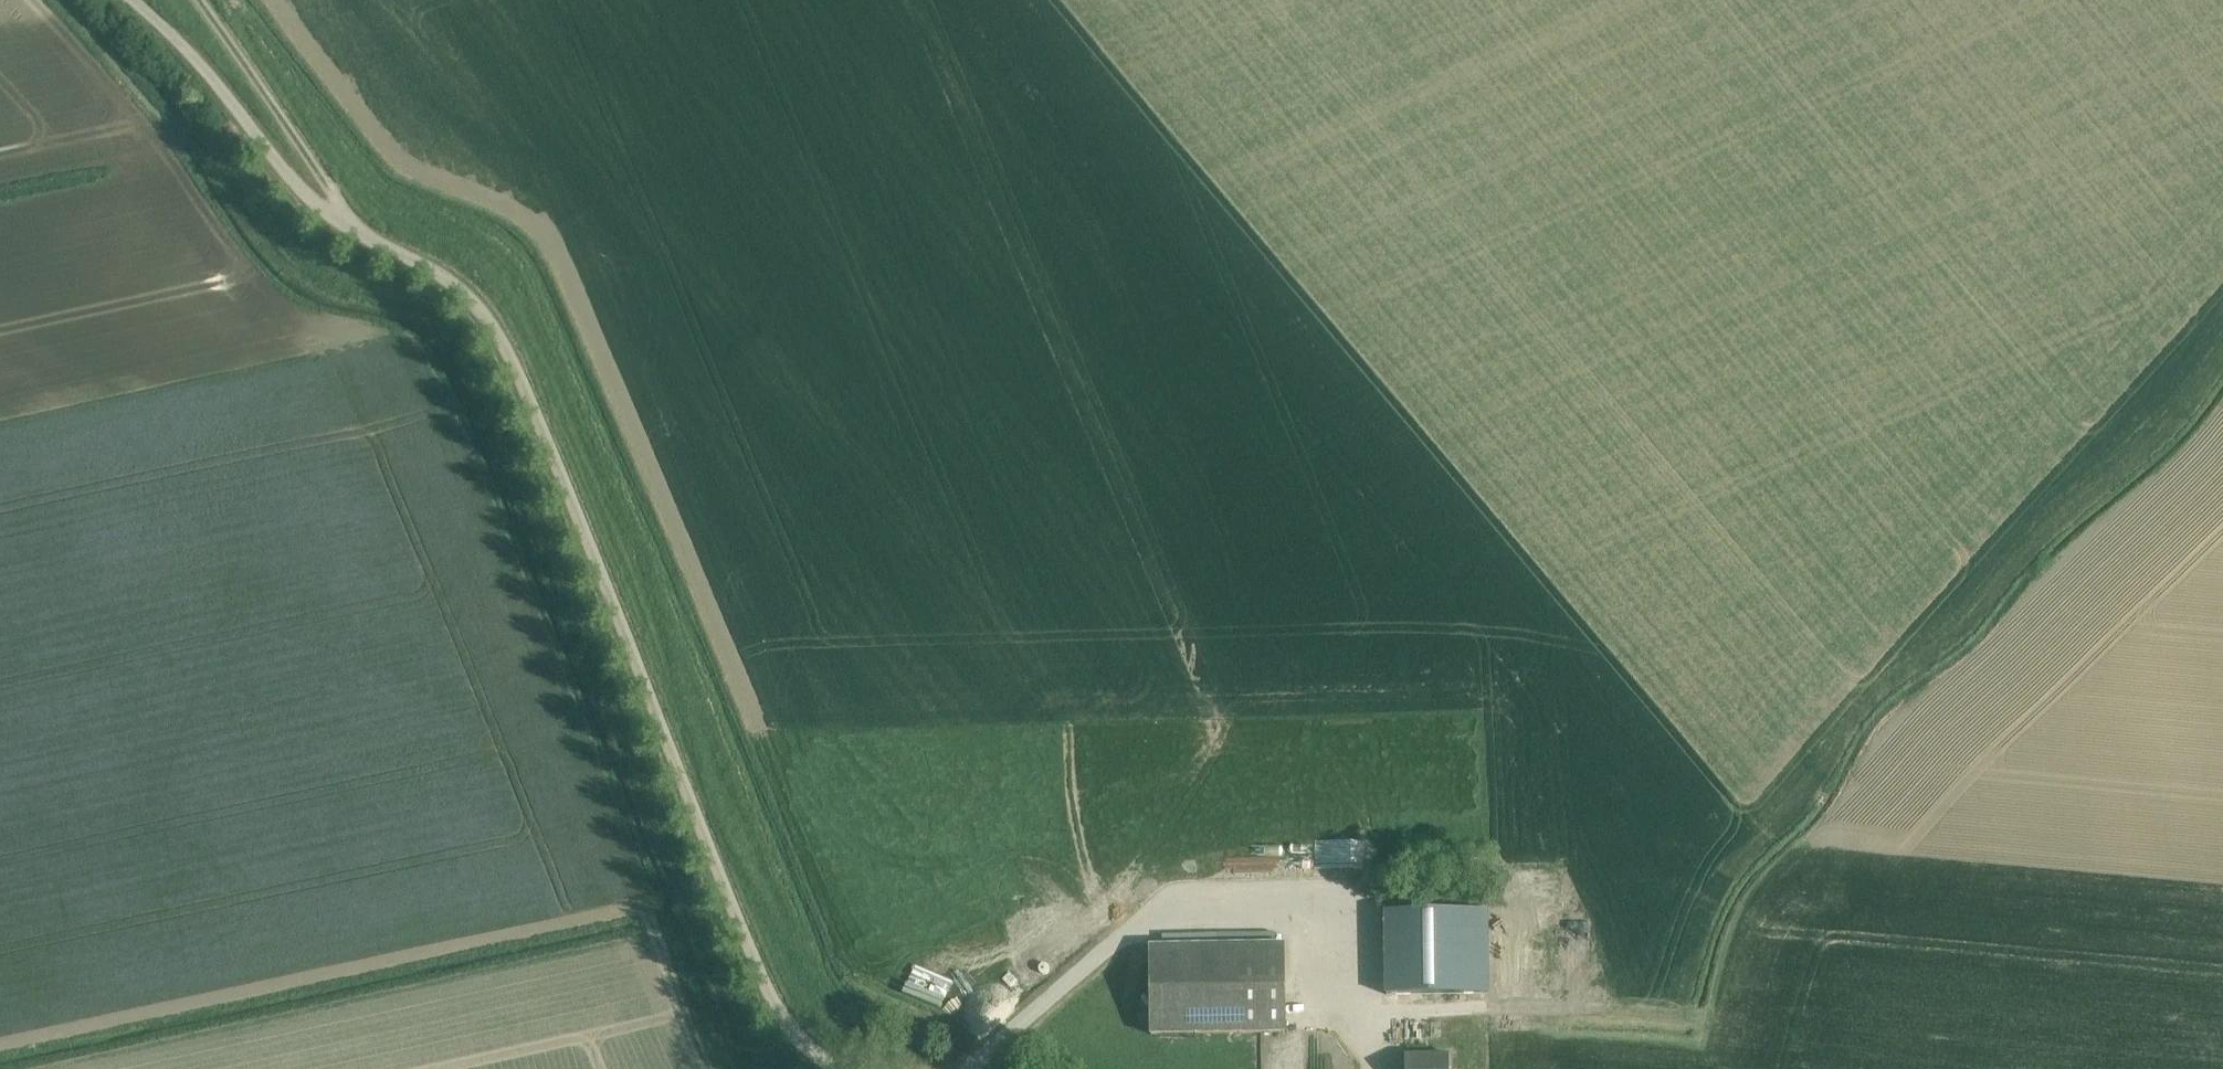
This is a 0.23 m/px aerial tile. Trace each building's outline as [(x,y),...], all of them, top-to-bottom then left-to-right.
[(1487,910),(1385,912),(1386,995),(1488,994),(1487,910)] [(1151,1034),(1285,1032),(1283,944),(1150,946),(1151,1034)] [(1406,1054),(1406,1068),(1447,1068),(1447,1053),(1428,1054),(1406,1054)]
